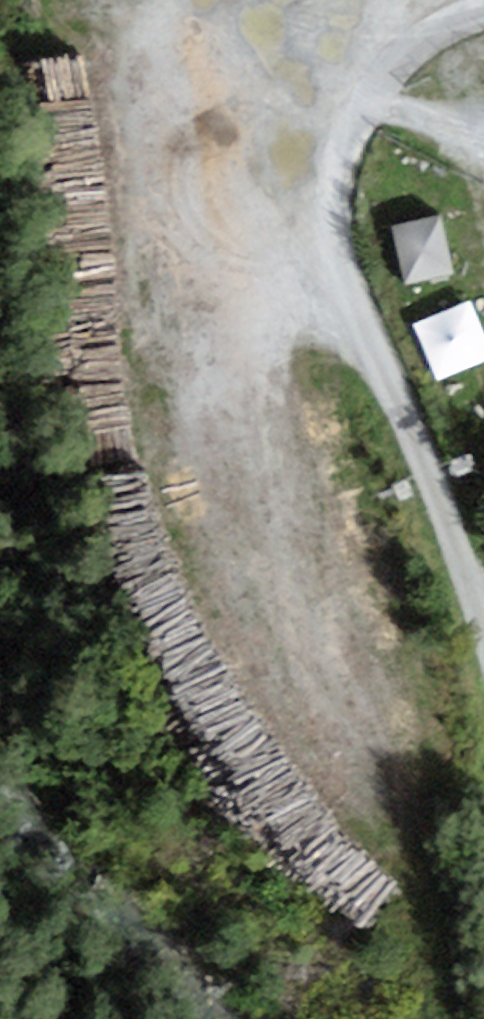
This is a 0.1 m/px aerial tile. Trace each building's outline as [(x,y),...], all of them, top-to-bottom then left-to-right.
[(451,225),(403,231),(410,289),(458,283),(451,225)] [(421,328),(443,387),(483,372),(483,320),(479,306),(421,328)]
